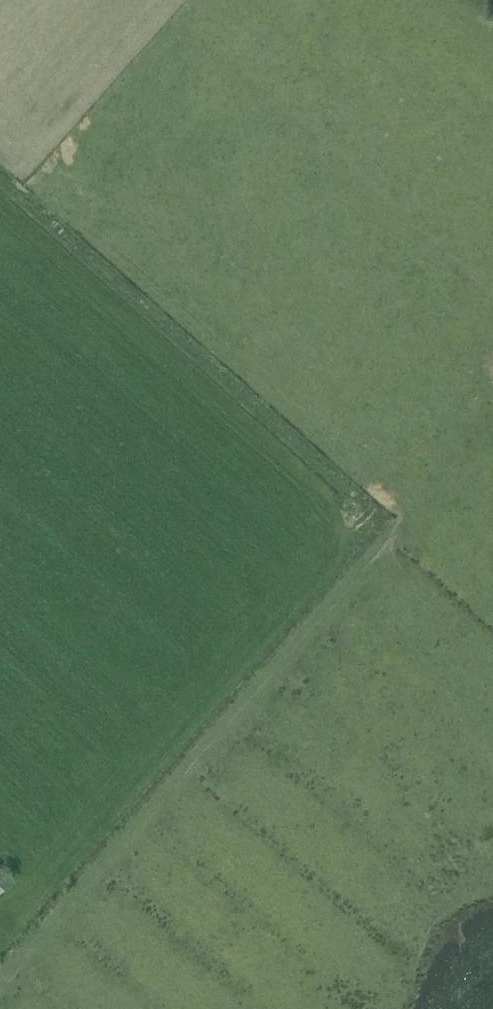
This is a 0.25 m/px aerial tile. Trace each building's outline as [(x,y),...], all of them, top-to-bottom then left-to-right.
[(0,865),(0,891),(13,876),(0,865)]
